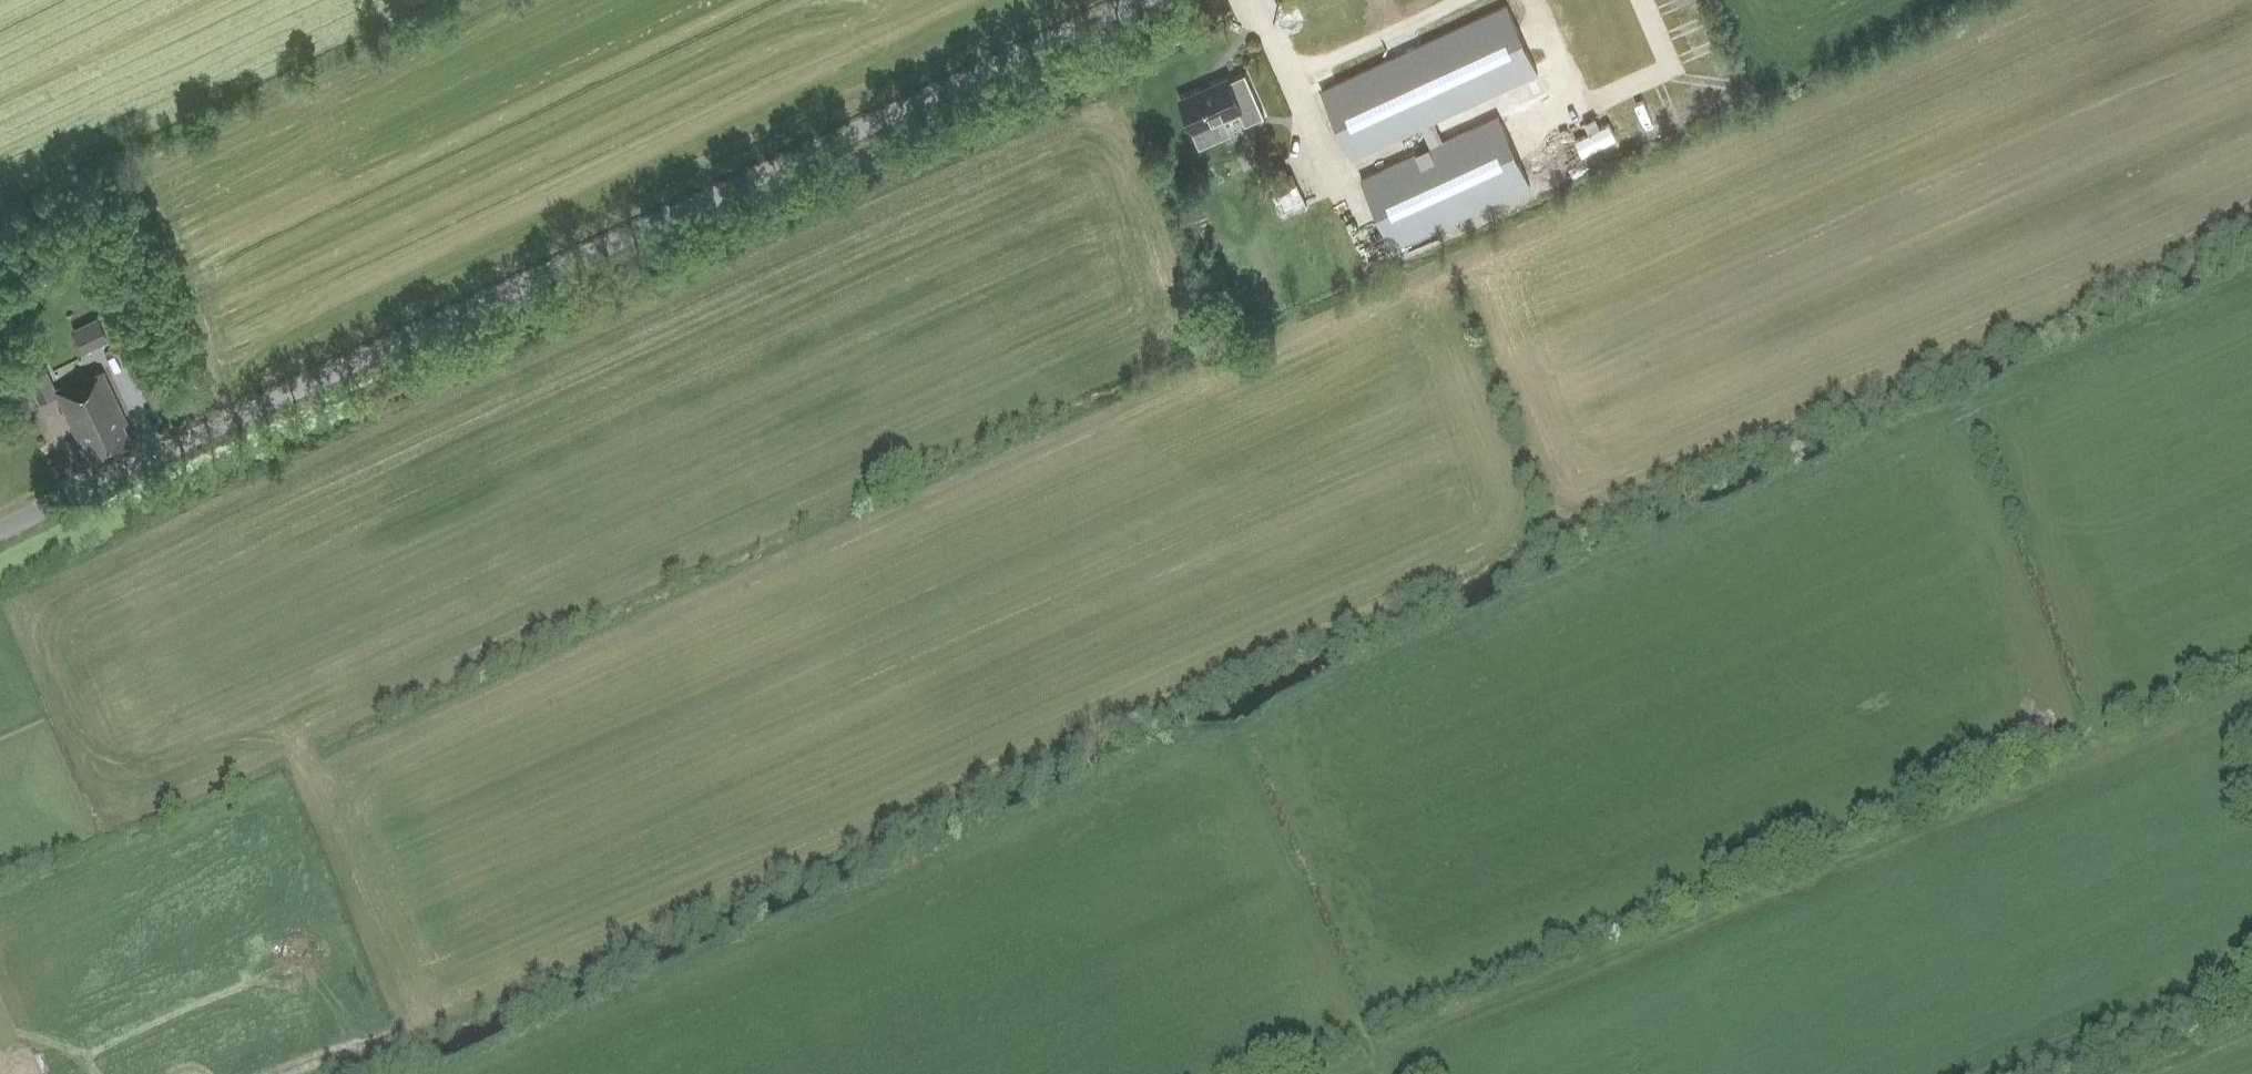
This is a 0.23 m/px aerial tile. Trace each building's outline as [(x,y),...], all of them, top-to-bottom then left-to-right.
[(1435,122),(1505,90),(1539,75),(1508,7),(1322,92),(1353,160),(1423,128),(1432,148),(1363,180),(1394,248),(1530,186),(1498,117),(1444,142),(1435,122)] [(1229,80),(1184,99),(1204,146),(1233,134),(1228,122),(1242,115),(1246,126),(1264,118),(1247,78),(1231,85),(1229,80)] [(1307,207),(1292,172),(1265,184),(1272,198),(1266,201),(1272,216),(1278,214),(1281,219),(1307,207)] [(107,337),(97,316),(73,327),(83,348),(107,337)] [(93,462),(132,443),(124,425),(127,423),(103,370),(56,392),(46,371),(29,378),(40,402),(58,395),(80,444),(84,443),(93,462)] [(64,453),(54,457),(58,467),(68,463),(64,453)]
